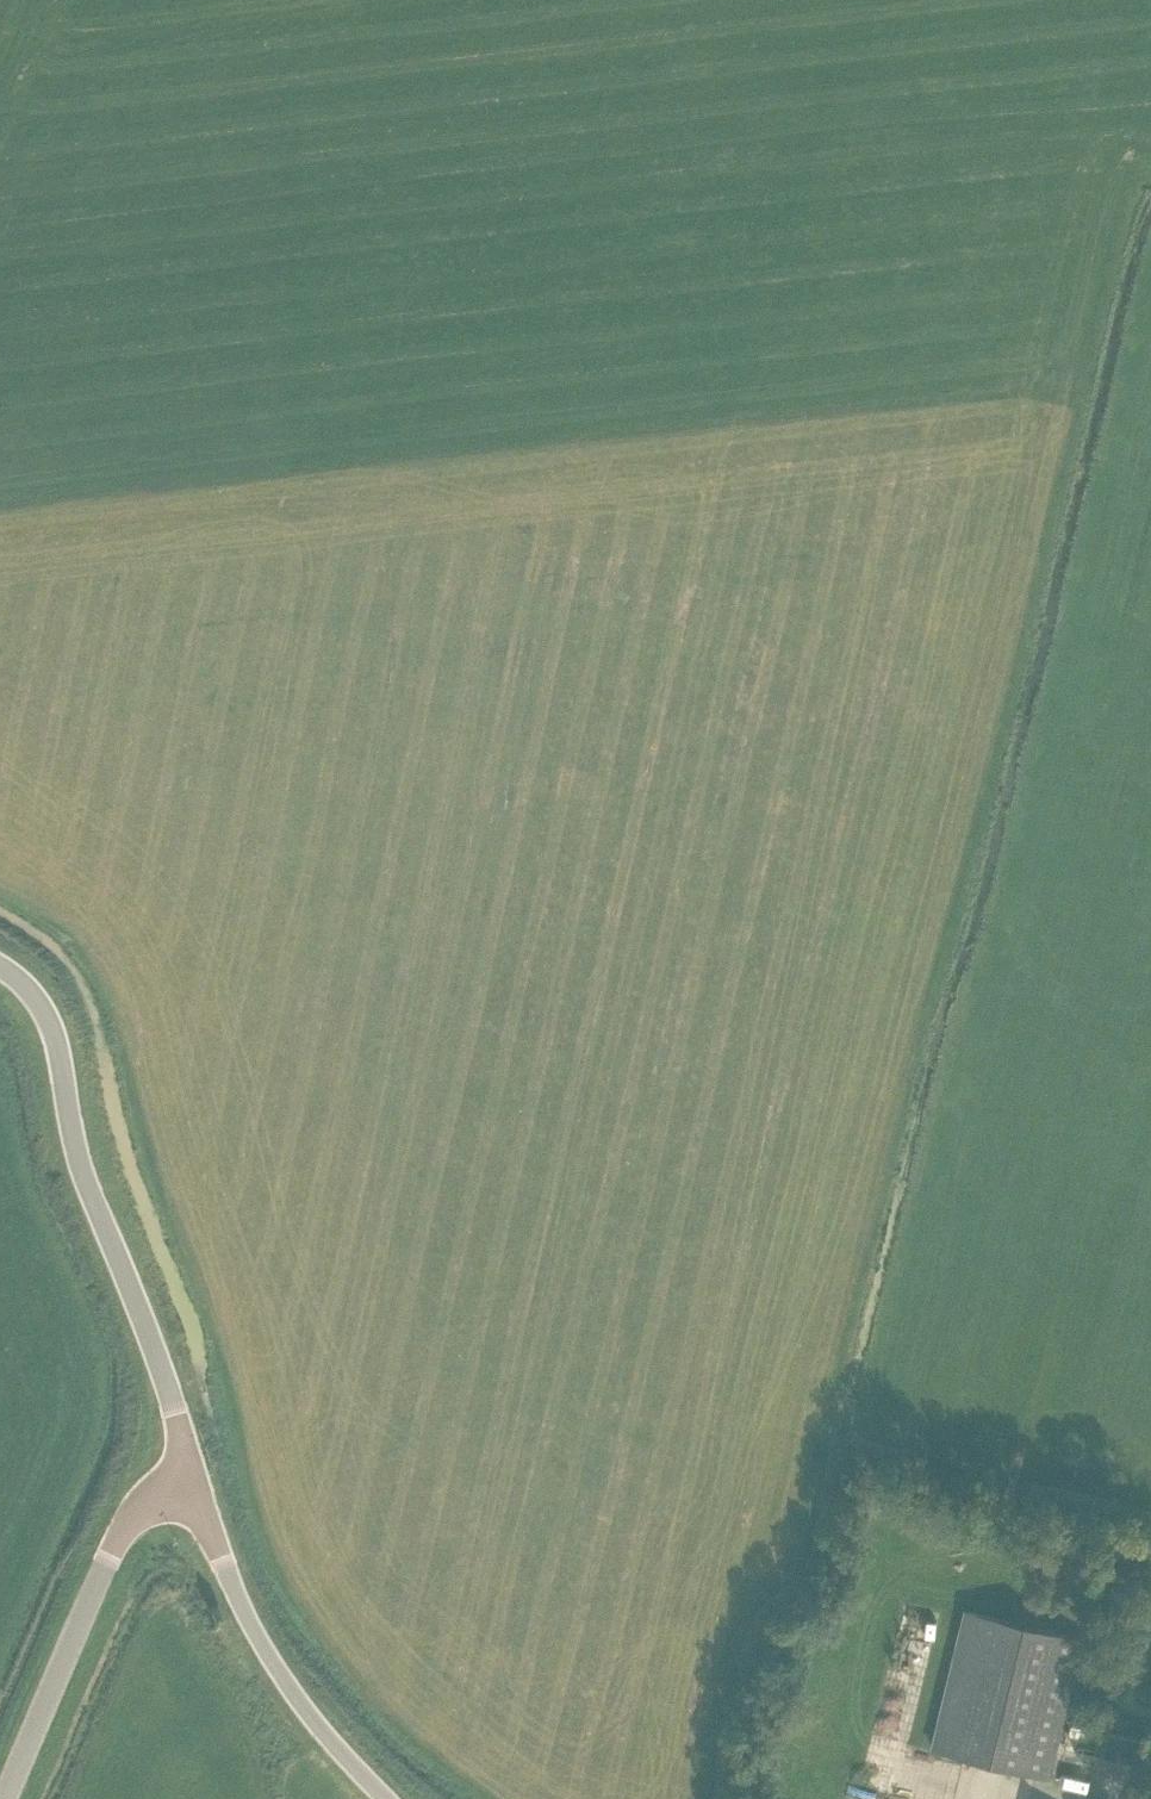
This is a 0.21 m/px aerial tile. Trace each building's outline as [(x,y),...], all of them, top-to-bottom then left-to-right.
[(219,1603),(209,1607),(213,1617),(223,1612),(219,1603)] [(1150,1775),(1150,1769),(1150,1741),(1071,1722),(1068,1732),(1059,1730),(1082,1638),(966,1610),(933,1748),(1048,1776),(1054,1751),(1063,1753),(1063,1754),(1150,1775)]
